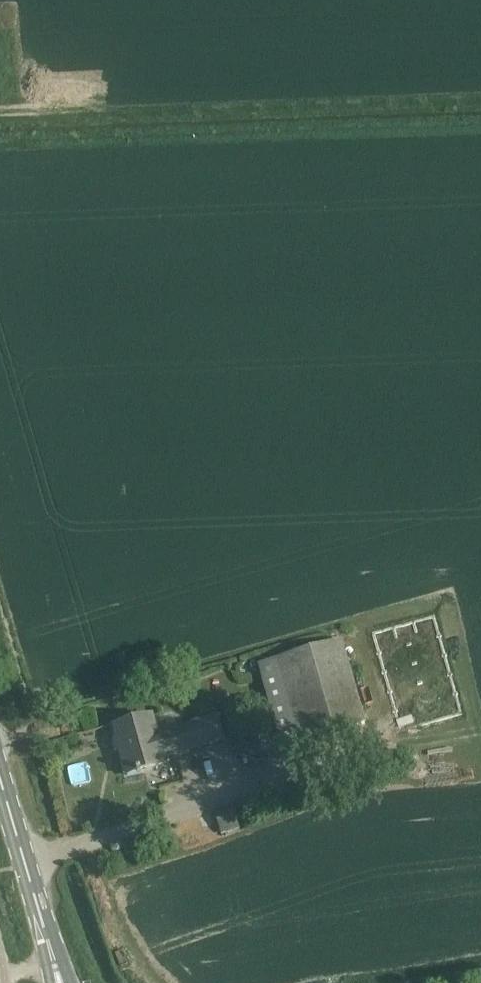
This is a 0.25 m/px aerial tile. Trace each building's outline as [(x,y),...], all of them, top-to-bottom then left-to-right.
[(435,615),(372,633),(400,732),(463,715),(435,615)] [(345,732),(366,724),(343,642),(258,667),(282,750),(345,732)] [(154,717),(133,723),(113,729),(127,776),(168,764),(167,759),(224,743),(216,716),(158,733),(154,717)] [(216,814),(222,836),(240,831),(233,809),(216,814)]
